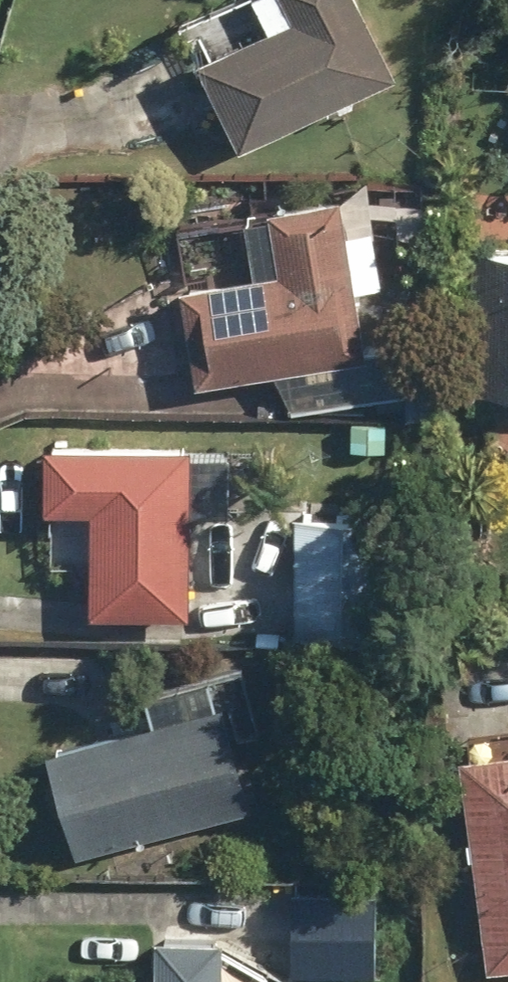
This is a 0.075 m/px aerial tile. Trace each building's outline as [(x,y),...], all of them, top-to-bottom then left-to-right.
[(253,144),(408,71),(375,0),(277,0),(286,20),(212,54),(253,144)] [(296,394),(299,403),(412,388),(405,342),(376,346),(360,230),(386,229),(386,238),(435,237),(435,173),(375,174),(359,188),(282,200),(284,212),(262,215),(269,268),(193,279),(206,380),(285,369),(288,396),(296,394)] [(507,403),(507,245),(483,244),(476,402),(507,403)] [(100,613),(200,615),(203,511),(239,512),(241,450),(204,449),(204,440),(58,438),(57,506),(103,507),(100,613)] [(396,463),(398,481),(411,478),(409,462),(396,463)] [(302,631),(404,635),(408,516),(306,513),(302,631)] [(59,748),(89,850),(263,799),(234,697),(59,748)] [(494,966),(507,965),(507,745),(476,748),(494,966)] [(301,973),(384,976),(386,890),(303,887),(301,973)] [(236,932),(171,929),(170,978),(51,976),(51,981),(235,981),(236,932)]
